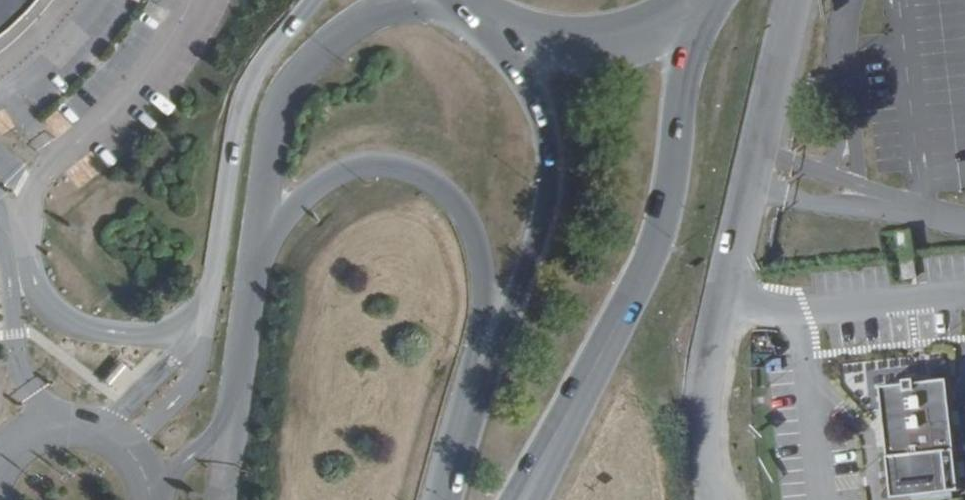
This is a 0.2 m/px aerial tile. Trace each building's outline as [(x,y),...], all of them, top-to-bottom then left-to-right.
[(25,9),(33,0),(0,0),(0,30),(25,9)] [(915,255),(903,257),(905,279),(917,278),(915,255)] [(891,496),(958,489),(946,378),(913,381),(912,377),(901,379),(901,382),(878,385),(891,496)]
